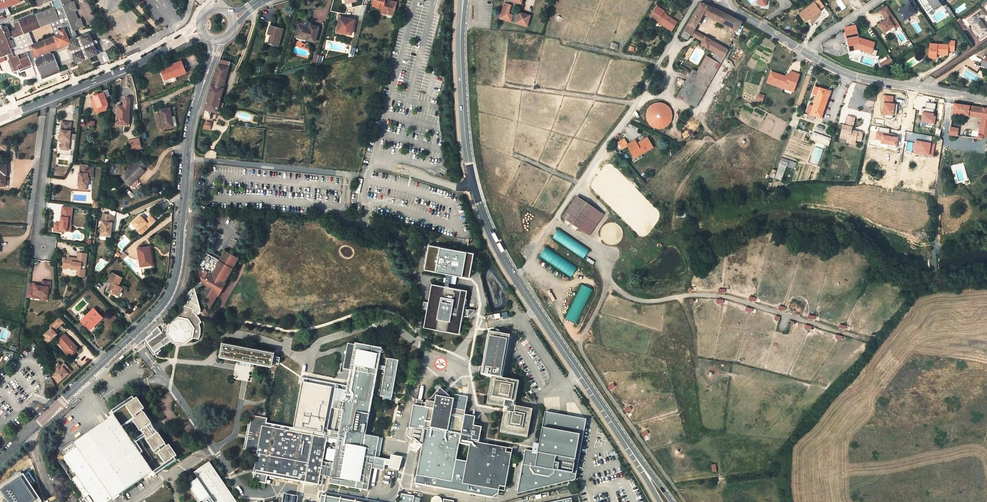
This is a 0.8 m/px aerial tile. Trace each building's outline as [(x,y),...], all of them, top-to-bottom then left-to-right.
[(3,56),(8,54),(9,58),(13,67),(10,68),(12,72),(19,69),(20,72),(24,70),(23,68),(31,64),(27,52),(31,50),(33,57),(35,56),(49,51),(68,43),(71,49),(73,49),(75,53),(73,54),(76,62),(97,54),(89,33),(78,37),(76,38),(73,31),(75,30),(81,27),(84,26),(81,18),(78,19),(75,11),(77,10),(74,1),(70,2),(69,0),(42,0),(43,4),(49,2),(51,1),(54,6),(51,7),(15,22),(17,29),(18,31),(14,32),(13,31),(9,32),(6,25),(4,26),(1,26),(0,28),(0,50),(3,56)] [(371,7),(382,9),(381,13),(386,14),(386,10),(390,11),(391,7),(394,7),(396,3),(386,0),(385,1),(384,1),(384,0),(373,0),(371,7)] [(505,4),(504,3),(500,18),(526,26),(529,15),(519,12),(518,14),(516,13),(515,13),(515,12),(514,11),(514,10),(514,9),(515,8),(516,7),(518,7),(519,7),(520,6),(521,2),(521,3),(522,0),(506,0),(505,4)] [(914,0),(904,0),(907,5),(904,7),(901,9),(897,11),(903,20),(912,14),(913,16),(917,14),(912,6),(916,3),(914,0)] [(708,5),(700,2),(684,31),(687,32),(690,34),(691,34),(693,30),(703,14),(708,5)] [(813,4),(797,15),(803,22),(807,19),(808,20),(819,13),(813,4)] [(703,14),(709,17),(714,8),(708,5),(703,14)] [(663,10),(656,6),(650,17),(657,21),(658,19),(668,26),(667,28),(671,30),(676,21),(662,13),(663,10)] [(394,7),(391,7),(390,11),(386,10),(386,14),(392,16),(394,7)] [(734,30),(737,31),(736,32),(735,33),(739,35),(743,26),(740,24),(741,22),(714,8),(709,17),(734,30)] [(895,17),(889,9),(882,13),(886,19),(878,24),(884,32),(894,26),(890,20),(895,17)] [(986,33),(986,27),(983,21),(981,22),(980,19),(981,18),(986,15),(982,9),(968,20),(971,25),(972,24),(974,27),(973,28),(980,38),(986,33)] [(933,16),(937,22),(946,16),(942,10),(933,16)] [(354,19),(337,17),(337,21),(339,21),(337,32),(351,34),(354,19)] [(658,19),(657,21),(667,28),(668,26),(658,19)] [(56,27),(54,21),(50,23),(55,35),(61,33),(59,30),(63,29),(62,25),(56,27)] [(309,28),(298,25),(295,35),(307,38),(306,39),(315,42),(319,27),(310,25),(310,26),(309,28)] [(283,29),(270,26),(268,34),(272,36),(270,44),(278,46),(283,29)] [(854,31),(847,33),(849,41),(851,40),(853,50),(864,48),(865,49),(865,52),(873,54),(876,43),(859,38),(857,30),(856,26),(852,26),(854,31)] [(699,39),(702,35),(693,30),(691,34),(699,39)] [(727,50),(702,35),(699,39),(702,41),(700,44),(715,53),(724,58),(727,50)] [(954,50),(954,41),(948,40),(948,45),(930,43),(929,56),(936,57),(936,53),(947,54),(947,50),(954,50)] [(353,55),(355,48),(350,47),(347,57),(353,55)] [(53,54),(50,53),(36,58),(35,61),(41,76),(59,69),(53,54)] [(724,58),(715,53),(712,58),(720,63),(724,58)] [(706,56),(697,72),(692,70),(696,72),(711,80),(720,64),(706,56)] [(894,61),(891,57),(881,64),(884,68),(894,61)] [(220,102),(230,62),(220,59),(211,86),(203,117),(210,119),(212,111),(217,113),(218,110),(220,102)] [(165,80),(176,75),(176,76),(186,72),(181,61),(171,65),(172,66),(169,67),(168,67),(161,70),(165,80)] [(41,76),(42,79),(60,71),(59,69),(41,76)] [(695,107),(711,80),(696,72),(692,70),(686,80),(690,83),(695,85),(685,101),(695,107)] [(769,82),(774,84),(785,88),(786,86),(795,89),(800,75),(791,72),(790,77),(789,79),(786,77),(777,74),(772,72),(769,82)] [(690,83),(686,80),(677,96),(685,101),(695,85),(690,83)] [(828,95),(829,91),(819,87),(819,88),(815,87),(812,94),(817,95),(815,101),(825,105),(829,95),(828,95)] [(97,108),(98,113),(108,109),(108,104),(106,99),(108,99),(107,97),(111,95),(108,89),(103,91),(104,92),(99,94),(99,93),(95,94),(95,96),(93,96),(94,99),(93,99),(93,100),(94,100),(97,108)] [(870,93),(865,93),(864,98),(869,98),(875,100),(877,92),(870,91),(870,93)] [(118,105),(117,124),(129,125),(130,106),(131,100),(130,99),(129,97),(127,97),(125,97),(124,98),(123,99),(123,106),(118,105)] [(813,106),(808,105),(805,112),(807,113),(806,117),(813,119),(815,115),(818,117),(818,118),(822,119),(824,114),(822,113),(825,105),(815,101),(813,106)] [(650,107),(648,109),(646,113),(646,115),(646,118),(648,122),(650,124),(652,126),(654,127),(657,128),(659,128),(662,128),(666,126),(668,124),(670,122),(672,118),(672,115),(672,113),(670,109),(668,107),(666,105),(664,104),(661,103),(659,103),(656,103),(652,105),(650,107)] [(986,120),(986,108),(954,103),(954,104),(953,106),(951,105),(949,111),(952,111),(952,113),(968,115),(968,114),(981,115),(981,117),(980,119),(981,119),(986,120)] [(169,108),(160,110),(164,128),(177,126),(175,116),(172,117),(169,108)] [(855,117),(848,115),(845,124),(843,124),(841,137),(848,138),(847,141),(851,142),(855,143),(861,144),(863,136),(863,132),(857,131),(854,132),(853,132),(853,130),(852,129),(852,126),(853,126),(855,117)] [(981,119),(979,135),(983,135),(982,136),(986,136),(986,120),(981,119)] [(71,122),(62,121),(60,140),(62,140),(62,147),(69,148),(71,131),(71,130),(71,122)] [(959,129),(950,127),(949,135),(957,136),(959,129)] [(827,139),(813,134),(811,139),(825,144),(827,139)] [(637,143),(635,140),(628,144),(625,139),(618,142),(622,149),(628,146),(633,155),(641,151),(642,153),(653,146),(647,137),(637,143)] [(129,141),(132,150),(141,148),(139,138),(129,141)] [(140,158),(122,176),(129,184),(130,183),(133,186),(135,186),(139,182),(139,180),(137,179),(145,170),(143,168),(146,165),(140,158)] [(88,165),(81,164),(80,173),(79,173),(79,186),(87,186),(88,182),(89,182),(89,178),(89,174),(93,174),(93,168),(88,167),(88,165)] [(776,191),(765,194),(766,200),(777,197),(776,191)] [(593,206),(580,197),(576,202),(566,218),(579,227),(593,206)] [(576,202),(573,200),(563,215),(566,218),(576,202)] [(70,207),(63,206),(61,223),(55,222),(54,231),(60,231),(60,230),(70,231),(70,225),(68,225),(68,221),(67,221),(67,217),(69,218),(70,207)] [(602,212),(593,206),(579,227),(587,232),(602,212)] [(110,215),(104,214),(103,222),(101,235),(111,237),(113,223),(114,223),(115,217),(110,215)] [(143,234),(156,221),(151,215),(146,220),(141,215),(132,223),(143,234)] [(558,230),(553,239),(584,258),(590,249),(558,230)] [(221,234),(215,231),(208,244),(214,247),(221,234)] [(117,244),(122,249),(131,241),(126,236),(117,244)] [(469,292),(445,287),(446,286),(447,281),(448,275),(452,276),(467,278),(472,253),(427,245),(422,270),(444,274),(444,278),(443,282),(442,283),(442,286),(434,285),(426,326),(462,333),(465,315),(467,315),(468,308),(466,307),(469,292)] [(139,247),(142,268),(153,267),(150,246),(139,247)] [(546,247),(540,257),(571,277),(578,267),(546,247)] [(238,258),(225,251),(220,259),(213,255),(212,256),(206,252),(198,266),(202,281),(203,285),(210,308),(218,295),(219,296),(226,282),(225,282),(238,258)] [(87,254),(79,253),(78,260),(74,259),(74,258),(68,257),(68,259),(64,259),(63,268),(66,268),(68,268),(71,268),(71,270),(77,271),(77,273),(79,276),(84,277),(85,269),(81,269),(81,265),(86,266),(87,254)] [(122,276),(113,272),(109,281),(111,282),(107,291),(113,294),(114,292),(117,294),(121,286),(118,285),(122,276)] [(35,283),(28,282),(26,294),(33,295),(33,294),(40,295),(39,298),(46,299),(47,287),(49,287),(49,281),(42,280),(41,285),(34,284),(35,283)] [(202,281),(194,286),(195,290),(203,285),(202,281)] [(581,284),(566,318),(577,323),(592,288),(581,284)] [(185,305),(180,305),(178,318),(170,323),(164,322),(162,331),(155,328),(151,332),(152,333),(147,337),(147,342),(156,354),(161,350),(160,348),(173,339),(174,341),(184,342),(192,337),(199,338),(201,333),(201,329),(200,323),(202,321),(199,317),(197,314),(201,310),(195,290),(194,286),(190,291),(187,296),(186,298),(185,305)] [(94,308),(81,320),(89,328),(93,324),(92,323),(94,322),(96,323),(103,317),(94,308)] [(63,322),(58,317),(48,325),(51,328),(44,335),(47,337),(50,340),(57,334),(56,333),(54,331),(55,329),(63,322)] [(517,406),(521,381),(504,378),(512,336),(502,334),(503,332),(501,331),(501,333),(491,331),(483,374),(493,376),(488,403),(506,407),(501,431),(529,437),(534,410),(517,406)] [(154,355),(156,354),(147,342),(147,337),(152,333),(151,332),(143,340),(145,343),(146,345),(154,355)] [(64,334),(57,341),(70,355),(77,347),(64,334)] [(277,364),(279,364),(281,357),(274,356),(275,352),(236,344),(223,342),(220,355),(241,360),(241,361),(243,362),(252,364),(252,362),(272,365),(273,363),(277,364)] [(381,396),(392,398),(393,393),(399,361),(387,359),(386,366),(379,364),(382,348),(355,343),(354,350),(349,377),(347,390),(343,410),(339,432),(338,440),(332,470),(331,477),(330,483),(368,490),(373,464),(367,463),(369,456),(375,457),(379,437),(366,435),(378,368),(386,369),(381,396)] [(70,355),(63,348),(61,349),(70,358),(78,350),(76,349),(70,355)] [(350,354),(346,353),(343,373),(340,372),(340,375),(349,377),(354,350),(351,349),(350,354)] [(71,371),(68,368),(66,370),(63,367),(62,367),(61,366),(58,363),(53,367),(57,372),(53,376),(58,382),(71,371)] [(340,375),(337,374),(302,368),(284,365),(279,364),(277,364),(271,396),(268,413),(267,418),(252,415),(246,449),(257,451),(254,470),(253,473),(254,473),(253,481),(266,483),(268,475),(319,485),(319,484),(323,485),(324,478),(320,477),(320,475),(322,468),(324,458),(328,438),(328,435),(329,430),(333,408),(337,388),(340,375)] [(347,390),(337,388),(333,408),(343,410),(347,390)] [(465,415),(469,396),(456,394),(455,400),(451,399),(451,397),(441,388),(429,402),(427,402),(426,408),(422,408),(423,401),(417,400),(416,406),(413,405),(409,428),(407,428),(406,435),(412,441),(414,438),(422,445),(415,484),(492,498),(498,494),(500,487),(505,488),(512,453),(506,452),(506,448),(479,443),(482,427),(475,426),(474,426),(475,417),(465,415)] [(165,446),(158,435),(161,432),(155,424),(152,426),(144,415),(147,413),(146,410),(145,410),(138,400),(138,399),(136,397),(124,405),(126,408),(133,419),(132,420),(134,423),(133,423),(140,435),(142,434),(144,437),(145,439),(147,442),(146,443),(154,455),(159,451),(160,453),(157,455),(163,465),(165,464),(166,465),(168,468),(179,460),(177,457),(176,458),(169,447),(171,446),(169,444),(165,446)] [(124,405),(113,413),(115,416),(126,408),(124,405)] [(538,452),(525,450),(517,494),(576,480),(586,419),(546,411),(538,452)] [(250,415),(244,448),(246,449),(252,415),(250,415)] [(74,444),(63,452),(63,455),(95,501),(108,501),(153,471),(135,446),(134,443),(124,429),(122,427),(114,416),(74,444)] [(132,420),(122,427),(124,429),(133,423),(134,423),(132,420)] [(339,432),(331,430),(331,435),(328,435),(328,438),(331,438),(337,439),(338,440),(339,432)] [(144,437),(134,443),(135,446),(145,439),(144,437)] [(380,458),(375,457),(369,456),(367,463),(379,465),(380,458)] [(200,501),(236,501),(209,462),(194,473),(198,478),(188,485),(200,501)] [(155,476),(168,468),(166,465),(154,474),(155,476)] [(332,470),(326,469),(322,468),(320,475),(331,477),(332,470)] [(40,501),(22,473),(23,472),(23,471),(0,487),(0,494),(4,501),(3,501),(39,501),(40,501)] [(80,479),(75,482),(85,497),(90,494),(80,479)] [(140,501),(160,501),(171,493),(167,487),(164,489),(162,486),(140,501)]
